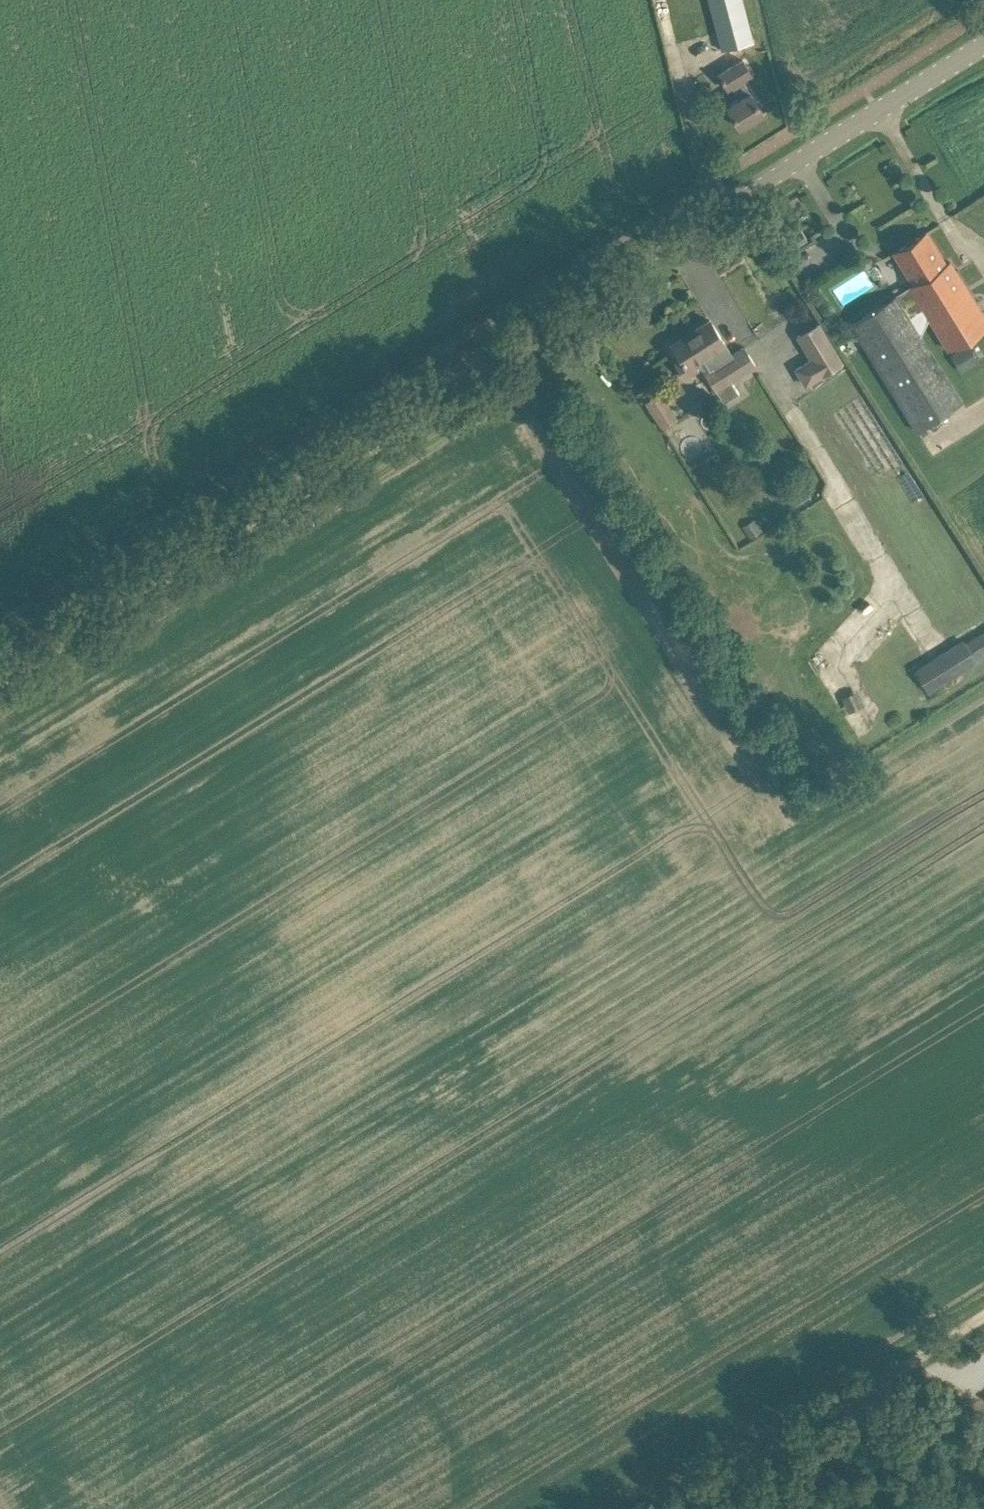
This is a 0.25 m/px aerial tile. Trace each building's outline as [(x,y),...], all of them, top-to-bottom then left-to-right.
[(725,59),(755,51),(742,0),(709,0),(725,59)] [(751,72),(743,57),(718,72),(727,87),(731,84),(739,96),(727,104),(740,125),(763,111),(743,77),(751,72)] [(894,250),(915,283),(930,272),(945,262),(926,230),(894,250)] [(851,322),(917,429),(962,400),(920,333),(929,316),(948,347),(983,324),(983,315),(950,259),(930,272),(915,283),(910,285),(922,306),(910,314),(898,293),(851,322)] [(675,363),(684,376),(698,367),(694,360),(701,355),(709,368),(705,370),(725,401),(740,391),(732,379),(756,364),(744,345),(732,353),(710,318),(696,327),(697,329),(674,344),(673,342),(672,342),(682,358),(675,363)] [(810,357),(794,366),(805,384),(822,374),(822,373),(844,361),(834,343),(810,357)] [(950,351),(955,365),(973,359),(968,344),(950,351)] [(658,425),(674,415),(657,389),(641,399),(658,425)] [(964,641),(976,659),(983,654),(983,629),(964,641)] [(936,655),(913,669),(927,692),(950,678),(966,668),(977,661),(976,659),(964,641),(962,638),(951,645),(936,655)]
